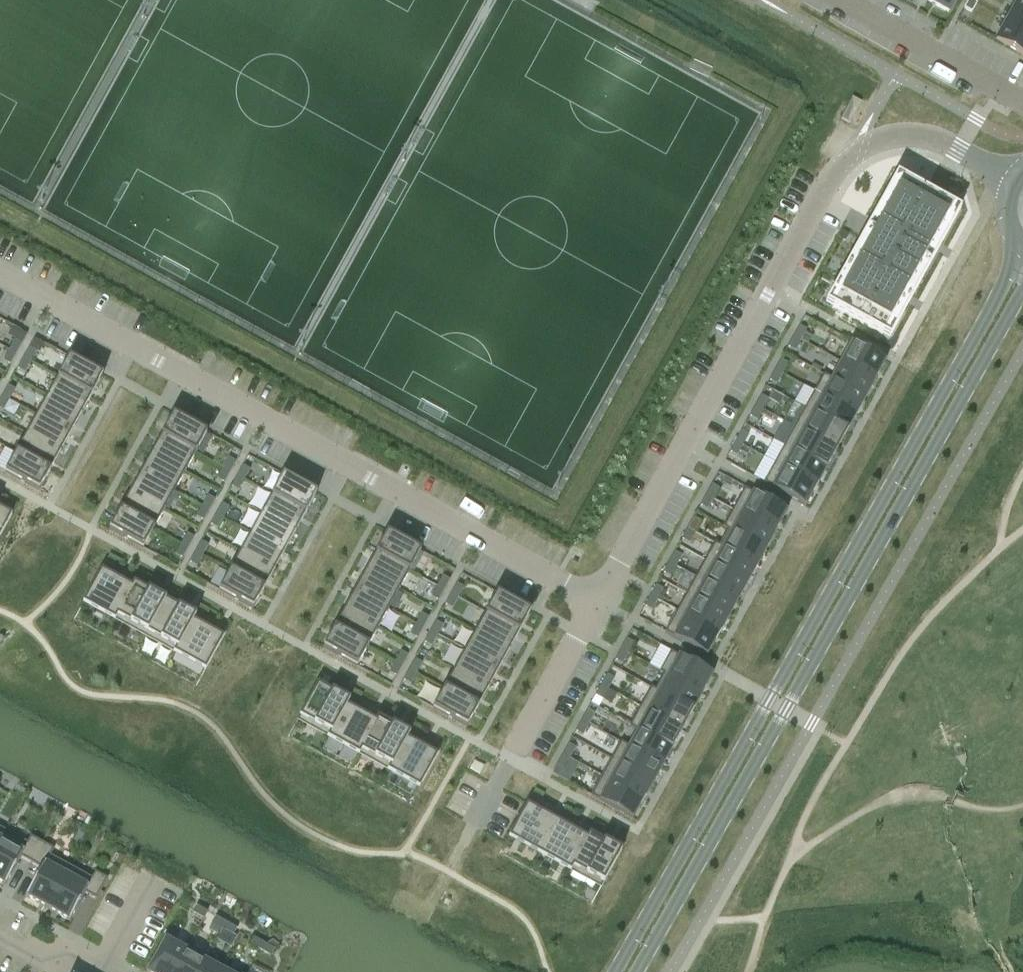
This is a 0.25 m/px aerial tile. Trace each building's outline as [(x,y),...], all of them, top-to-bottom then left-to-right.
[(928,2),(948,13),(956,0),(929,0),(928,2)] [(977,3),(971,0),(969,0),(964,8),(972,13),(977,3)] [(1018,2),(1008,21),(1022,30),(1022,4),(1018,2)] [(1008,21),(996,40),(1022,55),(1022,30),(1008,21)] [(875,241),(841,304),(890,332),(925,269),(922,267),(939,237),(941,239),(960,205),(910,178),(887,220),(889,221),(878,242),(875,241)] [(794,337),(801,341),(807,330),(799,326),(794,337)] [(795,351),(801,341),(794,337),(788,347),(795,351)] [(9,351),(16,355),(22,344),(15,340),(9,351)] [(875,382),(886,362),(852,343),(841,363),(875,382)] [(31,363),(37,353),(29,348),(23,358),(31,363)] [(10,365),(16,355),(9,351),(3,361),(10,365)] [(26,374),(31,363),(23,358),(17,369),(26,374)] [(58,378),(91,396),(102,376),(69,358),(58,378)] [(775,370),(782,374),(788,364),(781,360),(775,370)] [(832,380),(865,398),(875,382),(841,363),(832,379),(832,380)] [(782,374),(775,370),(769,381),(776,385),(782,374)] [(856,415),(865,398),(832,380),(832,379),(824,374),(814,392),(856,415)] [(47,396),(81,415),(91,396),(58,378),(47,396)] [(9,400),(15,390),(8,386),(2,396),(9,400)] [(805,409),(847,432),(856,415),(814,392),(805,409)] [(2,396),(0,400),(0,409),(3,411),(9,400),(2,396)] [(37,415),(70,434),(81,415),(47,396),(37,415)] [(768,399),(761,396),(755,406),(762,410),(768,399)] [(757,421),(762,410),(755,406),(749,417),(757,421)] [(794,428),(836,451),(847,432),(805,409),(794,428)] [(60,453),(70,434),(37,415),(26,434),(60,453)] [(195,454),(206,434),(173,415),(162,435),(195,454)] [(826,470),(836,451),(794,428),(784,446),(826,470)] [(736,442),(743,446),(749,435),(741,431),(736,442)] [(16,453),(50,472),(60,453),(26,434),(16,453)] [(185,472),(195,454),(162,435),(151,454),(185,472)] [(737,456),(743,446),(736,442),(730,452),(737,456)] [(817,487),(826,470),(784,446),(775,463),(817,487)] [(39,492),(50,472),(16,453),(5,473),(39,492)] [(141,473),(174,491),(185,472),(151,454),(141,473)] [(223,469),(230,473),(236,462),(229,458),(223,469)] [(806,506),(817,487),(775,463),(764,483),(806,506)] [(237,476),(244,480),(250,470),(243,466),(237,476)] [(224,483),(230,473),(223,469),(217,479),(224,483)] [(164,510),(174,491),(141,473),(130,492),(164,510)] [(244,480),(237,476),(231,487),(238,491),(244,480)] [(271,496),(305,514),(316,494),(282,476),(271,496)] [(713,499),(719,489),(712,485),(706,495),(713,499)] [(733,510),(775,533),(787,511),(745,488),(733,510)] [(154,529),(164,510),(130,492),(120,511),(154,529)] [(713,499),(706,495),(700,506),(707,510),(713,499)] [(209,510),(215,500),(208,496),(202,507),(209,510)] [(295,533),(305,514),(271,496),(261,515),(295,533)] [(223,518),(229,508),(222,504),(216,514),(223,518)] [(203,521),(209,510),(202,507),(196,517),(203,521)] [(12,515),(0,508),(0,537),(12,515)] [(727,530),(728,529),(766,550),(775,533),(733,510),(723,528),(727,530)] [(154,529),(120,511),(109,530),(143,549),(154,529)] [(217,529),(223,518),(216,514),(210,525),(217,529)] [(251,533),(284,552),(295,533),(261,515),(251,533)] [(693,519),(688,529),(695,533),(701,522),(693,519)] [(682,540),(689,544),(695,533),(688,529),(682,540)] [(719,545),(718,546),(756,567),(766,550),(728,529),(727,530),(719,545)] [(240,552),(274,571),(284,552),(251,533),(240,552)] [(409,572),(420,552),(386,533),(375,553),(409,572)] [(181,544),(188,548),(194,538),(187,534),(181,544)] [(202,556),(208,545),(201,542),(195,552),(202,556)] [(756,567),(718,546),(719,545),(715,543),(705,561),(747,584),(756,567)] [(182,559),(188,548),(181,544),(175,555),(182,559)] [(197,567),(202,556),(195,552),(189,563),(197,567)] [(263,590),(274,571),(240,552),(230,571),(263,590)] [(669,563),(676,567),(682,556),(675,552),(669,563)] [(399,591),(409,572),(375,553),(365,572),(399,591)] [(738,601),(747,584),(705,561),(696,577),(738,601)] [(663,573),(670,577),(676,567),(669,563),(663,573)] [(104,566),(83,603),(115,621),(117,616),(116,616),(135,583),(104,566)] [(252,610),(263,590),(230,571),(219,591),(252,610)] [(365,572),(355,591),(389,610),(399,591),(365,572)] [(444,591),(450,580),(443,576),(437,587),(444,591)] [(729,617),(738,601),(696,577),(686,594),(729,617)] [(135,583),(116,616),(117,616),(147,632),(165,599),(135,583)] [(451,594),(458,598),(464,588),(457,584),(451,594)] [(650,596),(658,600),(663,590),(656,586),(650,596)] [(438,601),(444,591),(437,587),(431,597),(438,601)] [(389,610),(355,591),(344,610),(378,628),(389,610)] [(452,609),(458,598),(451,594),(445,605),(452,609)] [(519,632),(530,613),(496,594),(485,614),(519,632)] [(677,611),(719,634),(729,617),(686,594),(677,611)] [(645,607),(652,611),(658,600),(650,596),(645,607)] [(165,599),(147,632),(176,648),(177,649),(195,616),(165,599)] [(368,647),(378,628),(344,610),(334,629),(368,647)] [(719,634),(677,611),(665,633),(707,656),(719,634)] [(416,625),(423,628),(429,618),(422,614),(416,625)] [(509,651),(519,632),(485,614),(475,633),(509,651)] [(176,648),(173,653),(205,671),(226,633),(195,616),(177,649),(176,648)] [(430,632),(437,636),(443,626),(436,622),(430,632)] [(417,639),(423,628),(416,625),(410,635),(417,639)] [(368,647),(334,629),(323,648),(357,667),(368,647)] [(431,647),(437,636),(430,632),(424,643),(431,647)] [(498,670),(509,651),(475,633),(464,652),(498,670)] [(634,643),(627,639),(621,650),(628,654),(634,643)] [(622,664),(628,654),(621,650),(615,661),(622,664)] [(395,662),(402,666),(408,656),(401,652),(395,662)] [(498,670),(464,652),(454,670),(488,689),(498,670)] [(702,695),(713,675),(671,652),(659,672),(663,675),(664,674),(702,695)] [(409,670),(416,674),(422,663),(415,660),(409,670)] [(396,677),(402,666),(395,662),(389,673),(396,677)] [(410,685),(416,674),(409,670),(403,681),(410,685)] [(477,708),(488,689),(454,670),(444,689),(477,708)] [(702,695),(664,674),(663,675),(655,690),(655,691),(693,711),(702,695)] [(614,679),(607,675),(601,686),(608,690),(614,679)] [(318,684),(299,717),(329,733),(330,734),(349,701),(318,684)] [(602,700),(608,690),(601,686),(595,696),(602,700)] [(682,730),(693,711),(655,691),(655,690),(651,687),(640,707),(682,730)] [(477,708),(444,689),(433,709),(467,728),(477,708)] [(329,733),(327,738),(359,755),(362,751),(361,750),(379,717),(349,701),(330,734),(329,733)] [(672,749),(682,730),(640,707),(629,727),(638,732),(638,731),(672,749)] [(587,711),(581,721),(589,725),(594,715),(587,711)] [(379,717),(361,750),(362,751),(390,766),(391,767),(409,734),(379,717)] [(589,725),(581,721),(576,732),(583,736),(589,725)] [(663,766),(672,749),(638,731),(638,732),(629,747),(663,766)] [(390,766),(387,771),(419,789),(440,751),(409,734),(391,767),(390,766)] [(629,747),(621,742),(611,760),(653,783),(663,766),(629,747)] [(569,744),(563,755),(570,759),(576,748),(569,744)] [(570,759),(563,755),(557,766),(564,770),(570,759)] [(653,783),(611,760),(602,776),(644,800),(653,783)] [(633,819),(644,800),(602,776),(591,796),(633,819)] [(511,833),(508,838),(540,855),(560,817),(529,800),(511,833)] [(560,817),(540,855),(571,872),(573,867),(591,834),(560,817)] [(0,844),(0,883),(5,886),(21,858),(31,864),(42,843),(31,837),(27,843),(7,832),(0,844)] [(591,834),(573,867),(603,884),(621,851),(591,834)] [(41,869),(26,898),(48,910),(71,867),(50,856),(54,850),(42,843),(31,864),(41,869)] [(71,867),(48,910),(70,922),(85,894),(96,900),(107,879),(95,872),(92,879),(71,867)] [(197,906),(193,913),(204,919),(208,912),(197,906)] [(216,917),(212,924),(223,930),(227,923),(216,917)] [(227,923),(223,930),(233,936),(237,929),(227,923)] [(147,971),(175,971),(189,947),(168,935),(147,971)] [(254,938),(250,945),(260,951),(264,944),(254,938)] [(264,944),(260,951),(271,957),(275,949),(264,944)] [(175,971),(199,971),(208,957),(189,947),(175,971)] [(199,971),(224,971),(226,968),(208,957),(199,971)]
